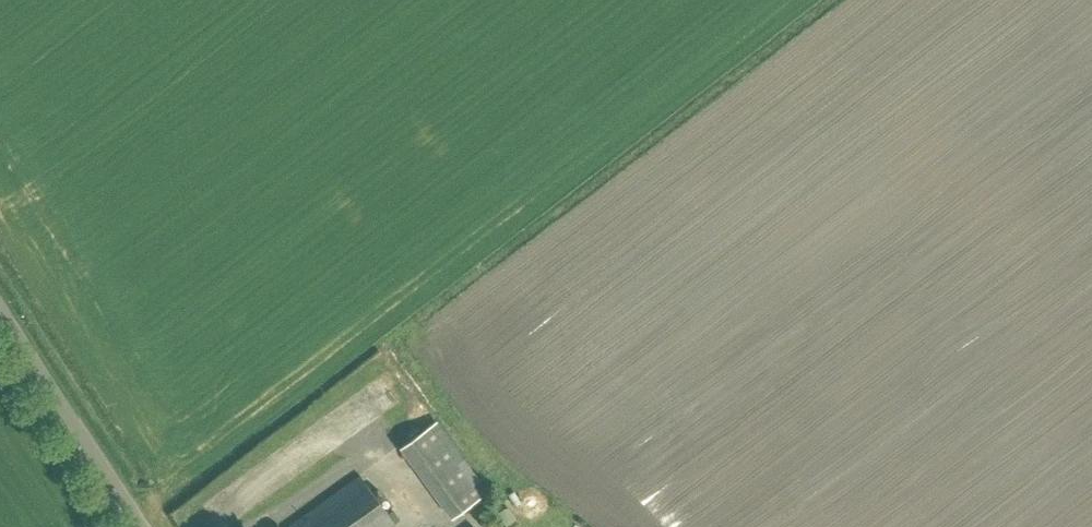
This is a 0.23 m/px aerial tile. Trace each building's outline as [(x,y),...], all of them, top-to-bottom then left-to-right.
[(402,446),(452,517),(484,495),(433,423),(402,446)] [(395,525),(361,477),(290,526),(393,526),(395,525)]
